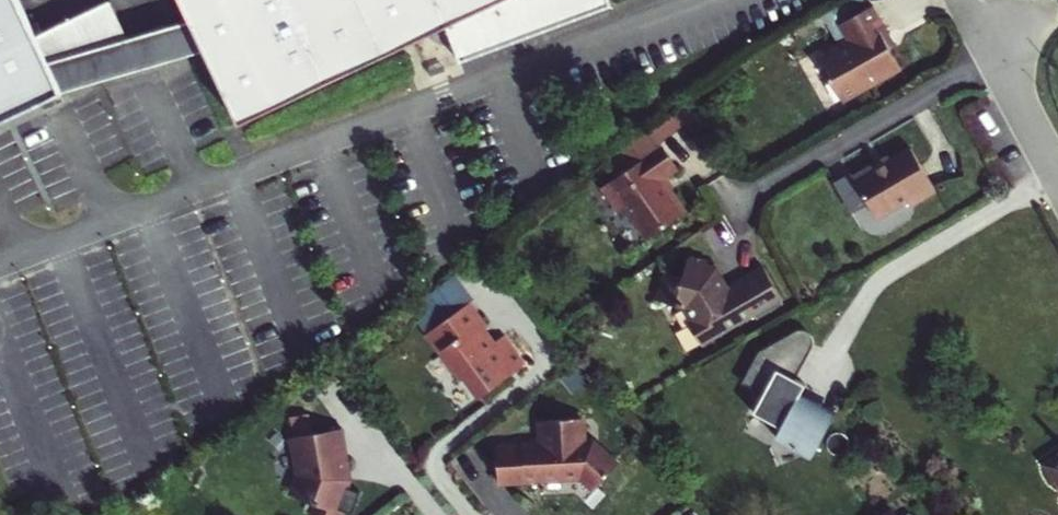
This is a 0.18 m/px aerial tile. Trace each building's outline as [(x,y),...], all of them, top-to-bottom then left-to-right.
[(191,21),(89,52),(49,64),(18,0),(0,0),(0,124),(62,95),(61,94),(205,51),(239,123),(443,26),(462,64),(612,5),(611,0),(181,0),(191,21)] [(49,64),(89,52),(64,0),(18,0),(49,64)] [(831,29),(865,9),(860,0),(851,0),(823,16),(831,29)] [(836,38),(806,56),(837,108),(896,73),(877,42),(883,38),(865,9),(831,29),(836,38)] [(917,139),(894,152),(881,160),(879,154),(857,167),(881,209),(914,190),(921,192),(942,181),(917,139)] [(686,209),(670,186),(667,188),(659,178),(666,174),(676,166),(658,140),(632,159),(634,162),(599,186),(616,210),(624,204),(647,236),(686,209)] [(891,147),(879,154),(881,160),(894,152),(891,147)] [(673,184),(666,174),(659,178),(667,188),(670,186),(673,184)] [(691,272),(676,269),(669,296),(694,302),(702,315),(700,323),(704,330),(708,333),(714,334),(787,290),(769,261),(728,284),(720,272),(722,265),(714,263),(715,258),(696,253),(691,272)] [(487,324),(470,300),(438,324),(426,332),(424,334),(457,379),(462,375),(478,397),(524,363),(503,334),(492,342),(482,328),(487,324)] [(417,321),(426,332),(438,324),(429,312),(417,321)] [(768,389),(757,407),(784,423),(779,432),(814,453),(838,413),(804,393),(811,381),(800,375),(819,344),(818,340),(817,337),(816,335),(814,333),(813,332),(812,331),(811,330),(807,329),(805,329),(803,328),(799,329),(761,352),(782,364),(768,389)] [(761,352),(746,376),(768,389),(782,364),(761,352)] [(579,421),(538,421),(537,440),(529,450),(494,450),(494,478),(579,475),(595,489),(615,465),(592,447),(578,447),(579,421)] [(343,424),(292,431),(296,460),(301,459),(302,470),(294,492),(316,500),(311,513),(317,514),(336,514),(339,505),(334,503),(344,476),(341,454),(346,453),(343,424)] [(1047,463),(1057,479),(1057,455),(1047,463)]
